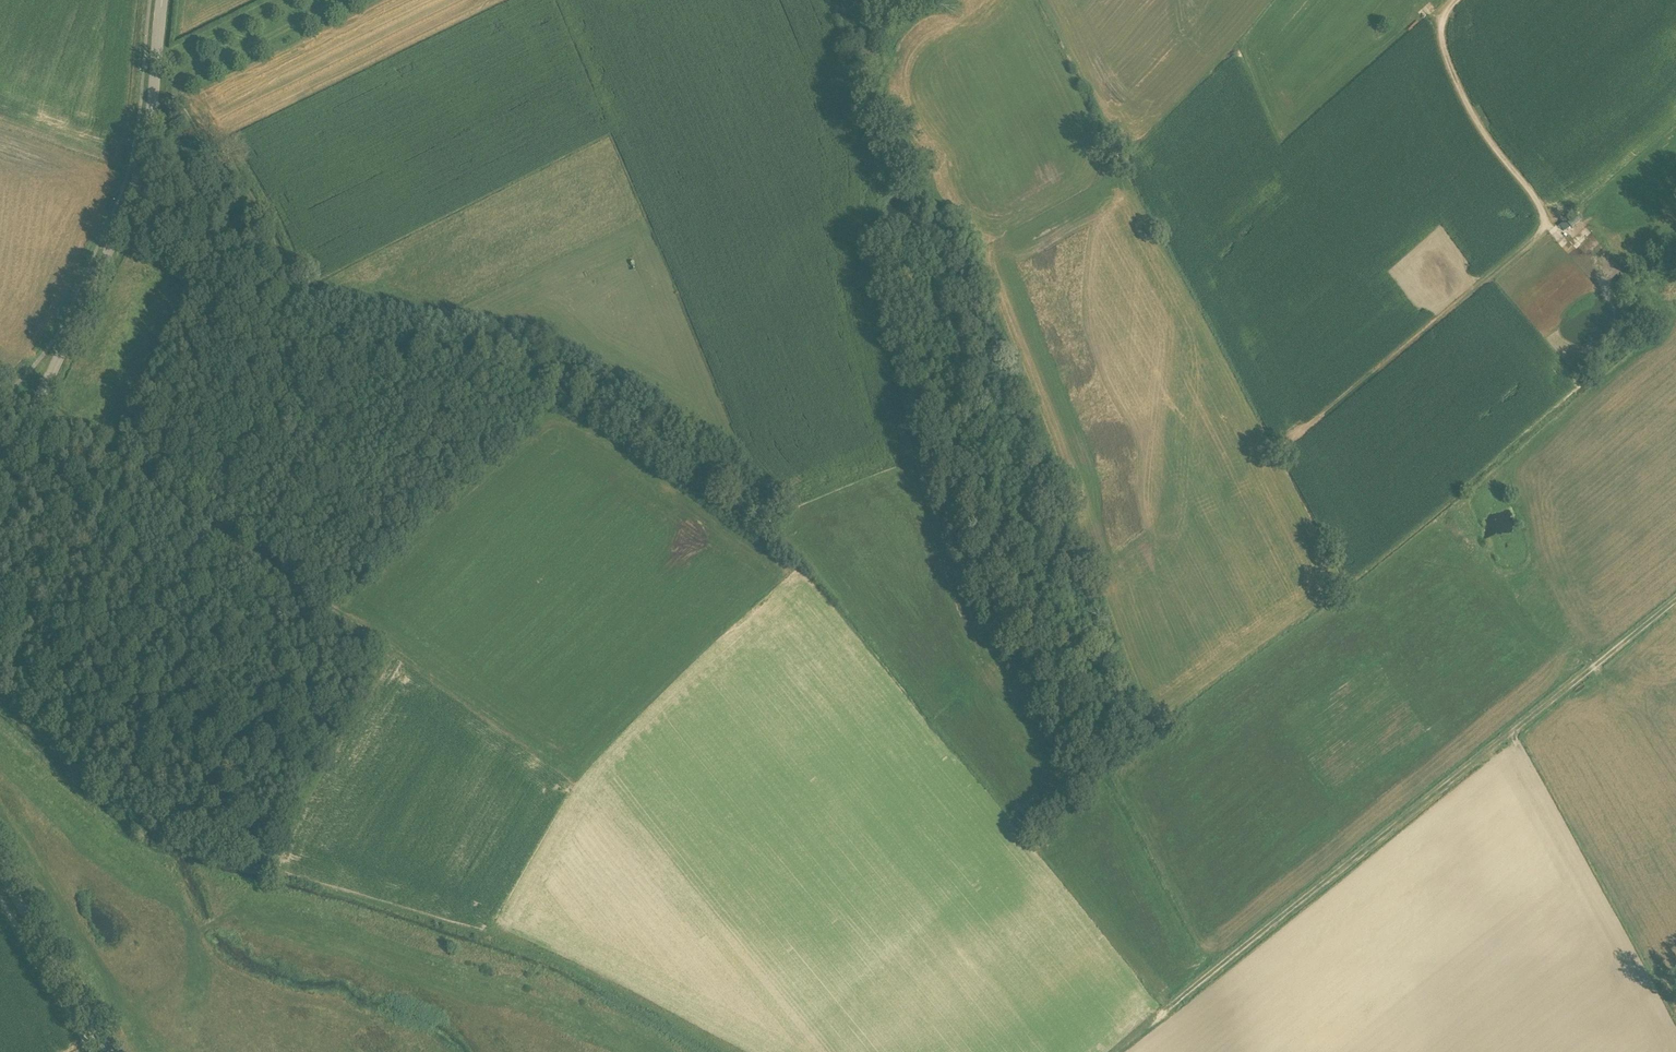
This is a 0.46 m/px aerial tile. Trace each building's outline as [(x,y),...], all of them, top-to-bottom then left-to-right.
[(544,331),(530,324),(526,331),(540,339),(544,331)]
